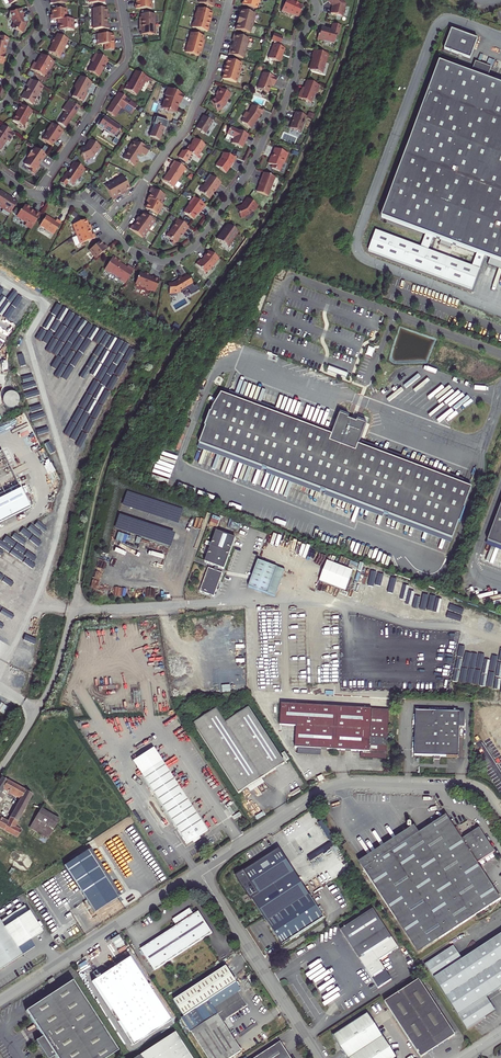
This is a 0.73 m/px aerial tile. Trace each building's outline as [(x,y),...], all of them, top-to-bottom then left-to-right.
[(151,0),(136,0),(136,4),(136,9),(151,9),(151,4),(151,0)] [(242,5),(256,9),(258,3),(259,0),(244,0),(242,5)] [(289,0),(286,0),(281,11),(289,14),(291,13),(298,17),(303,6),(298,4),(297,5),(294,3),(295,2),(289,0)] [(328,1),(332,6),(330,13),(341,16),(342,16),(345,4),(343,0),(330,0),(328,1)] [(107,15),(107,8),(93,8),(93,19),(107,19),(109,19),(109,15),(107,15)] [(212,12),(198,8),(196,13),(194,18),(195,18),(209,22),(210,22),(211,18),(210,18),(212,12)] [(24,17),(21,9),(13,12),(9,12),(8,19),(13,20),(14,24),(12,29),(22,33),(25,28),(28,22),(28,21),(27,21),(26,20),(25,20),(24,17)] [(66,19),(66,9),(52,9),(52,15),(50,15),(50,19),(57,19),(58,19),(66,19)] [(255,14),(241,10),(239,16),(238,20),(253,24),(254,19),(253,19),(255,14)] [(154,24),(154,14),(141,14),(141,20),(139,20),(139,24),(154,24)] [(209,22),(195,18),(194,23),(193,23),(192,27),(207,31),(208,27),(209,22)] [(73,29),(73,19),(66,19),(58,19),(57,19),(57,23),(59,23),(59,29),(73,29)] [(107,19),(93,19),(93,29),(109,29),(109,24),(107,24),(107,19)] [(253,24),(238,20),(236,23),(237,24),(235,29),(250,33),(251,28),(252,28),(253,24)] [(141,35),(154,34),(154,24),(139,24),(139,28),(141,28),(141,35)] [(341,26),(333,24),(331,30),(330,30),(326,29),(326,28),(321,27),(320,31),(319,31),(317,39),(323,41),(323,40),(334,42),(337,33),(339,33),(341,26)] [(478,40),(452,30),(445,50),(457,55),(471,60),(478,40)] [(204,36),(191,33),(188,43),(203,47),(204,43),(202,42),(204,36)] [(68,39),(58,34),(55,39),(54,38),(51,43),(53,44),(52,47),(51,47),(49,52),(59,57),(64,48),(63,48),(68,39)] [(112,34),(98,34),(98,40),(97,40),(97,45),(105,44),(105,50),(113,50),(113,40),(112,34)] [(282,38),(273,34),(271,42),(274,43),(268,59),(280,64),(282,58),(281,57),(284,50),(278,47),(279,45),(282,38)] [(248,39),(233,35),(232,38),(235,39),(233,45),(245,48),(246,48),(248,39)] [(188,43),(185,52),(198,56),(200,50),(202,50),(203,47),(188,43)] [(245,48),(233,45),(231,51),(229,50),(228,54),(243,58),(246,48),(245,48)] [(328,54),(314,50),(312,57),(315,58),(314,62),(312,63),(310,70),(321,73),(324,62),(326,62),(328,54)] [(54,62),(41,54),(36,64),(34,63),(30,69),(44,77),(49,69),(50,70),(54,62)] [(108,60),(96,54),(92,60),(93,63),(88,71),(99,77),(102,70),(103,67),(104,67),(108,60)] [(241,63),(227,60),(226,65),(225,65),(224,69),(234,72),(239,73),(241,69),(240,69),(241,63)] [(440,63),(382,218),(442,241),(452,244),(483,256),(500,263),(500,86),(488,81),(472,75),(453,68),(440,63)] [(476,63),(472,75),(488,81),(492,69),(476,63)] [(224,73),(222,79),(236,83),(238,77),(238,78),(239,73),(234,72),(224,69),(223,73),(224,73)] [(149,78),(136,71),(131,81),(130,83),(128,82),(124,89),(136,95),(139,90),(140,89),(144,82),(147,83),(149,78)] [(276,79),(262,74),(256,89),(267,94),(271,85),(274,87),(276,79)] [(88,89),(92,83),(80,77),(78,81),(77,80),(74,87),(75,91),(72,97),(79,101),(80,100),(83,101),(86,96),(85,93),(87,89),(88,89)] [(42,86),(31,79),(26,87),(28,88),(25,92),(21,97),(22,99),(32,105),(40,91),(39,91),(42,86)] [(319,85),(307,81),(302,92),(301,91),(298,98),(311,103),(314,93),(317,92),(319,85)] [(184,95),(169,88),(165,96),(166,96),(166,97),(165,97),(164,100),(164,101),(162,108),(168,110),(168,111),(169,111),(175,113),(178,104),(179,102),(180,103),(184,95)] [(231,94),(219,88),(216,95),(217,96),(215,98),(211,101),(218,112),(222,109),(222,108),(224,106),(231,94)] [(137,105),(118,92),(115,96),(117,97),(115,100),(115,102),(114,102),(112,105),(111,104),(106,111),(114,117),(117,112),(117,109),(122,108),(131,114),(137,105)] [(80,107),(68,101),(62,110),(66,112),(58,123),(66,128),(80,107)] [(32,111),(21,104),(18,110),(17,111),(18,111),(19,112),(17,114),(16,114),(13,120),(23,126),(32,111)] [(262,114),(264,110),(251,105),(249,111),(247,113),(246,112),(242,117),(244,118),(241,122),(251,129),(259,116),(261,114),(262,114)] [(306,117),(295,112),(292,119),(293,120),(290,128),(300,132),(306,117)] [(120,127),(103,115),(96,125),(116,138),(120,133),(118,131),(120,127)] [(212,122),(203,116),(200,120),(201,120),(196,128),(205,134),(212,122)] [(166,129),(168,122),(154,117),(153,119),(153,123),(153,127),(153,129),(150,138),(161,141),(165,129),(166,129)] [(63,131),(52,123),(47,131),(48,131),(42,139),(52,146),(57,138),(58,138),(63,131)] [(3,126),(0,129),(0,148),(2,145),(3,145),(7,139),(10,141),(15,134),(3,126)] [(249,133),(230,126),(227,134),(235,137),(233,143),(243,147),(249,133)] [(197,158),(205,145),(203,144),(195,139),(191,146),(189,145),(186,150),(197,158)] [(100,147),(90,140),(86,146),(86,147),(84,148),(84,147),(79,150),(84,161),(94,156),(100,147)] [(151,148),(133,142),(129,148),(129,150),(124,157),(125,160),(134,166),(138,160),(137,159),(141,153),(146,156),(151,148)] [(46,155),(36,148),(33,152),(31,152),(27,157),(29,158),(24,165),(30,168),(29,170),(34,174),(39,166),(38,165),(41,160),(42,161),(46,155)] [(278,149),(274,148),(272,153),(273,154),(272,157),(271,157),(268,163),(273,165),(272,169),(279,171),(282,163),(284,162),(288,153),(281,151),(278,149)] [(236,158),(223,153),(221,159),(216,166),(226,173),(232,164),(233,163),(236,158)] [(186,169),(174,161),(170,168),(171,169),(168,173),(167,175),(166,175),(163,180),(174,187),(186,169)] [(84,169),(74,162),(70,168),(69,170),(70,170),(70,171),(68,173),(67,172),(60,183),(65,186),(68,182),(73,185),(74,184),(75,185),(78,181),(76,180),(80,175),(81,176),(84,172),(83,171),(84,169)] [(275,177),(263,173),(261,177),(262,177),(256,191),(268,196),(275,177)] [(221,183),(209,174),(204,181),(206,182),(203,187),(200,192),(209,199),(213,194),(213,193),(214,191),(215,192),(221,183)] [(125,191),(130,188),(123,176),(105,187),(113,200),(117,198),(116,196),(117,196),(121,194),(122,195),(125,193),(124,192),(125,191)] [(165,195),(151,188),(149,191),(151,193),(150,194),(146,201),(148,202),(148,203),(145,208),(158,214),(163,205),(161,204),(165,195)] [(17,202),(10,198),(8,197),(8,196),(0,191),(0,207),(3,209),(2,212),(9,216),(17,202)] [(205,205),(194,197),(189,204),(190,205),(184,212),(193,219),(199,211),(200,212),(205,205)] [(257,205),(248,198),(244,203),(244,204),(244,205),(243,206),(241,207),(241,206),(236,208),(241,218),(249,214),(252,211),(253,211),(257,205)] [(31,229),(40,214),(35,211),(34,213),(29,210),(30,210),(29,209),(29,208),(25,206),(24,206),(21,211),(20,211),(18,213),(19,214),(17,217),(26,223),(25,225),(31,229)] [(155,221),(144,213),(140,217),(140,218),(138,217),(136,220),(137,221),(135,225),(134,226),(132,225),(130,228),(143,237),(155,221)] [(54,234),(61,222),(57,220),(55,221),(46,216),(40,226),(54,234)] [(188,227),(178,219),(173,226),(174,226),(166,236),(171,240),(170,242),(174,244),(175,243),(182,234),(183,235),(188,227)] [(87,225),(85,221),(72,226),(80,245),(95,238),(93,234),(91,235),(91,234),(89,230),(91,229),(89,225),(87,226),(87,225)] [(238,232),(227,224),(224,228),(225,229),(221,234),(220,234),(216,239),(223,243),(227,245),(228,245),(234,237),(235,237),(238,232)] [(104,246),(100,242),(89,250),(96,258),(108,248),(105,245),(104,246)] [(218,258),(208,251),(203,258),(201,260),(200,259),(195,264),(205,274),(212,266),(218,258)] [(121,262),(113,256),(104,270),(109,273),(110,272),(120,279),(121,281),(125,283),(134,270),(128,266),(127,267),(120,263),(121,262)] [(155,291),(160,280),(152,277),(152,278),(149,277),(149,275),(145,273),(144,275),(141,274),(140,274),(139,274),(138,275),(137,278),(136,278),(137,279),(136,283),(140,284),(141,286),(146,288),(146,289),(149,290),(150,290),(155,291)] [(177,282),(173,284),(168,284),(169,293),(177,293),(186,287),(192,283),(188,275),(182,279),(181,278),(177,281),(177,282)] [(102,354),(101,355),(111,360),(123,339),(118,336),(107,357),(102,354)] [(51,371),(57,360),(52,358),(46,368),(51,371)] [(347,376),(348,372),(328,367),(327,372),(347,376)] [(76,389),(80,390),(85,379),(80,377),(76,389)] [(17,391),(3,391),(3,406),(17,406),(17,391)] [(87,395),(76,417),(81,419),(92,398),(87,395)] [(220,396),(217,402),(212,400),(199,447),(450,542),(462,513),(463,513),(465,510),(463,509),(471,489),(357,447),(365,426),(356,423),(355,424),(351,423),(347,421),(348,420),(339,416),(331,437),(220,396)] [(26,424),(36,420),(32,409),(22,413),(26,424)] [(75,418),(70,429),(75,431),(80,421),(75,418)] [(33,448),(46,443),(39,426),(26,431),(33,448)] [(20,489),(1,451),(0,452),(0,499),(20,489)] [(492,542),(500,545),(500,516),(492,542)] [(225,569),(235,536),(215,530),(205,562),(225,569)] [(183,565),(190,568),(193,562),(185,559),(183,565)] [(257,559),(247,584),(274,593),(283,568),(257,559)] [(204,565),(194,586),(209,592),(218,569),(204,565)] [(32,654),(33,634),(22,634),(21,659),(29,660),(29,654),(32,654)] [(16,659),(15,664),(26,667),(27,662),(16,659)] [(385,712),(277,707),(276,729),(292,730),(291,751),(295,751),(295,758),(318,758),(319,752),(360,754),(359,760),(382,761),(385,712)] [(213,710),(190,725),(237,796),(283,766),(246,709),(222,724),(213,710)] [(413,713),(411,758),(456,760),(457,731),(463,731),(463,715),(413,713)] [(160,763),(138,776),(185,846),(204,832),(160,763)] [(14,840),(18,833),(10,829),(30,798),(0,780),(0,832),(14,840)] [(37,814),(23,836),(41,848),(55,824),(37,814)] [(355,865),(415,955),(498,902),(475,865),(492,854),(476,830),(459,842),(443,817),(416,836),(411,828),(409,829),(408,827),(408,826),(408,825),(407,825),(406,825),(405,825),(404,827),(405,828),(407,829),(408,830),(355,865)] [(89,851),(61,869),(91,915),(119,897),(89,851)] [(276,852),(234,879),(280,949),(322,921),(276,852)] [(18,958),(14,951),(39,934),(22,907),(0,921),(0,969),(18,958)] [(340,931),(378,988),(392,980),(379,961),(399,948),(373,909),(340,931)] [(138,952),(151,972),(209,935),(195,914),(191,917),(187,911),(170,922),(174,929),(138,952)] [(467,1029),(494,1010),(486,997),(500,988),(500,934),(461,960),(452,947),(425,965),(467,1029)] [(89,983),(129,1047),(167,1023),(125,959),(89,983)] [(204,1057),(232,1057),(238,1054),(219,1024),(244,1008),(235,993),(210,1009),(215,1016),(203,1024),(194,1011),(232,985),(223,969),(172,1002),(181,1018),(187,1015),(196,1029),(188,1034),(204,1057)] [(387,1001),(424,1057),(457,1036),(420,980),(387,1001)] [(52,1057),(108,1057),(115,1054),(70,983),(22,1013),(39,1038),(32,1043),(41,1057),(52,1057)] [(347,1057),(397,1057),(367,1013),(333,1037),(347,1057)] [(172,1034),(136,1057),(188,1057),(172,1034)] [(256,1057),(290,1057),(280,1042),(256,1057)]
